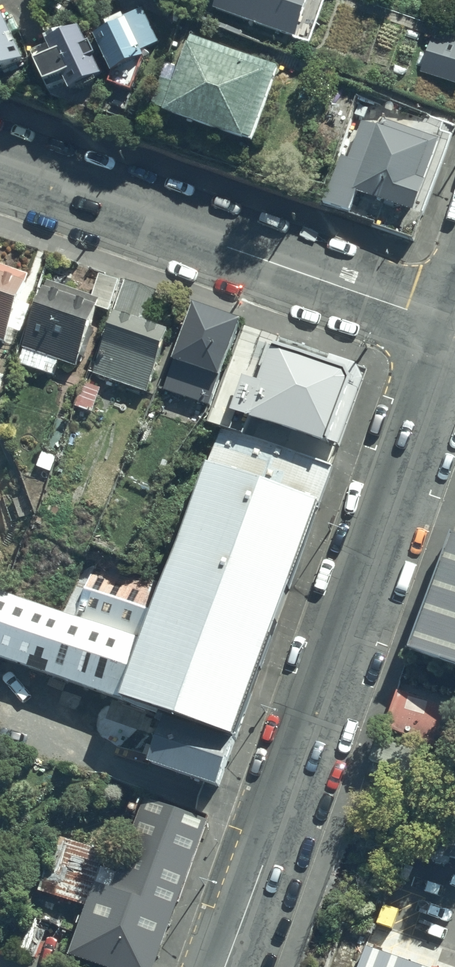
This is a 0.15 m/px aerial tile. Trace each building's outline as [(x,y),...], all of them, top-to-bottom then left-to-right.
[(233,21),(299,45),(316,0),(241,0),(233,21)] [(0,6),(0,66),(24,56),(2,5),(0,6)] [(124,12),(105,20),(107,25),(95,30),(112,67),(109,80),(135,88),(146,54),(144,49),(161,42),(145,6),(126,15),(124,12)] [(37,57),(37,58),(47,77),(62,69),(71,87),(103,71),(102,68),(106,66),(91,37),(88,39),(80,22),(67,29),(65,26),(56,30),(58,33),(49,38),(54,49),(37,57)] [(167,62),(166,64),(152,104),(254,141),(284,59),(268,53),(265,61),(189,33),(185,47),(181,45),(179,50),(183,51),(178,65),(167,62)] [(379,119),(357,112),(348,140),(354,142),(349,157),(341,154),(326,200),(351,209),(357,192),(423,214),(451,134),(382,110),(379,119)] [(0,262),(0,338),(6,341),(32,273),(0,262)] [(100,274),(94,293),(102,295),(98,306),(109,310),(118,280),(100,274)] [(126,278),(126,279),(95,372),(150,391),(171,326),(150,319),(156,299),(159,300),(162,290),(126,278)] [(242,316),(195,299),(165,388),(212,404),(242,316)] [(77,406),(93,412),(101,387),(85,382),(77,406)] [(335,467),(222,426),(162,589),(146,637),(123,698),(162,711),(236,738),(258,678),(335,467)] [(415,649),(454,663),(454,538),(415,649)] [(92,566),(76,614),(146,637),(162,589),(92,566)] [(0,586),(0,654),(123,698),(146,637),(76,614),(68,610),(10,589),(0,586)] [(448,707),(399,690),(386,726),(435,744),(448,707)] [(219,789),(232,751),(163,727),(149,764),(219,789)] [(56,833),(38,889),(87,904),(71,954),(112,966),(157,966),(208,818),(146,797),(122,868),(108,863),(113,849),(56,833)] [(370,949),(364,966),(425,966),(370,949)]
